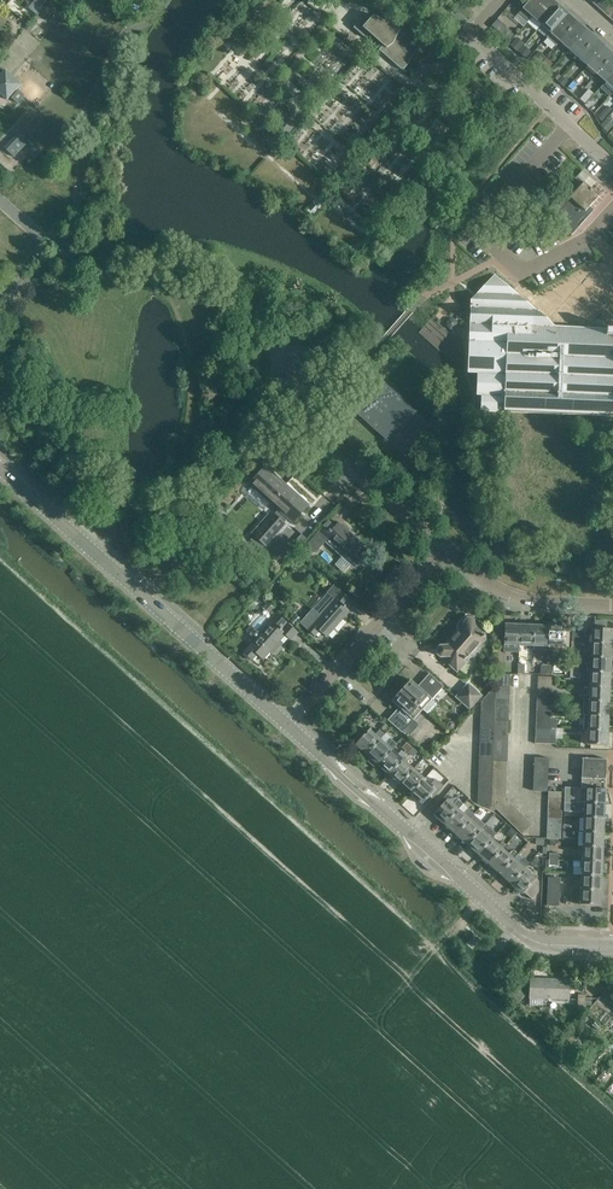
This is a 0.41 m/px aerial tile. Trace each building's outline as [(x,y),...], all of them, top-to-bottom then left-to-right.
[(523,8),(518,14),(527,23),(532,17),(547,0),(530,0),(523,8)] [(532,17),(541,25),(559,5),(553,0),(547,0),(532,17)] [(592,3),(598,8),(605,0),(595,0),(592,3)] [(598,8),(603,13),(612,3),(609,0),(605,0),(598,8)] [(603,13),(609,18),(612,14),(612,3),(603,13)] [(559,5),(541,25),(550,33),(568,13),(559,5)] [(556,46),(559,42),(577,22),(568,13),(550,33),(547,37),(556,46)] [(374,16),(372,19),(366,14),(354,28),(351,32),(356,37),(359,33),(365,38),(370,34),(383,46),(380,50),(403,70),(411,61),(410,60),(419,49),(400,32),(400,30),(374,16)] [(577,22),(559,42),(569,50),(587,30),(577,22)] [(587,30),(569,50),(578,58),(596,38),(587,30)] [(596,38),(578,58),(587,66),(605,46),(596,38)] [(522,44),(516,39),(510,45),(517,51),(522,44)] [(518,51),(525,58),(530,52),(523,46),(518,51)] [(587,66),(596,74),(612,56),(612,54),(605,46),(587,66)] [(596,74),(605,83),(612,74),(612,56),(596,74)] [(545,59),(542,62),(548,67),(551,63),(545,59)] [(14,67),(3,79),(16,90),(27,78),(14,67)] [(562,77),(558,81),(563,85),(567,81),(562,77)] [(20,102),(26,92),(18,88),(12,98),(20,102)] [(607,106),(597,117),(601,121),(611,110),(607,106)] [(286,137),(296,126),(286,117),(276,128),(286,137)] [(19,131),(5,145),(15,156),(30,143),(19,131)] [(599,197),(577,177),(552,205),(578,228),(594,211),(590,207),(599,197)] [(468,373),(477,373),(477,395),(481,395),(481,411),(612,417),(612,329),(587,328),(586,328),(573,328),(552,327),(546,321),(548,319),(540,312),(538,314),(495,275),(471,301),(470,308),(478,309),(477,342),(469,342),(468,373)] [(382,381),(354,411),(389,443),(417,413),(382,381)] [(292,522),(307,506),(265,468),(249,485),(278,511),(273,516),(271,515),(253,536),(265,546),(283,526),(282,525),(288,519),(292,522)] [(327,522),(317,534),(307,546),(315,553),(328,540),(357,566),(365,558),(359,552),(364,546),(338,523),(334,528),(327,522)] [(579,573),(579,564),(570,564),(569,573),(579,573)] [(345,607),(351,600),(334,585),(327,592),(335,599),(321,616),(313,609),(301,623),(315,636),(320,630),(327,637),(350,611),(345,607)] [(268,603),(263,609),(269,614),(274,608),(268,603)] [(270,620),(271,621),(261,633),(259,631),(258,632),(255,630),(250,635),(255,639),(244,653),(252,660),(257,654),(263,660),(270,652),(273,655),(282,644),(279,642),(285,635),(292,640),(298,633),(293,629),(275,614),(270,620)] [(297,615),(291,622),(295,626),(301,619),(297,615)] [(480,624),(471,616),(466,616),(458,625),(459,629),(444,646),(440,647),(441,657),(450,656),(451,666),(455,665),(461,670),(472,657),(476,658),(482,651),(481,647),(486,641),(485,632),(480,627),(480,624)] [(547,624),(542,624),(541,625),(541,627),(535,627),(534,646),(534,651),(548,652),(549,647),(550,627),(549,627),(549,625),(547,624)] [(505,645),(520,646),(521,626),(506,625),(505,645)] [(535,627),(521,626),(520,646),(534,646),(535,627)] [(564,628),(550,627),(549,647),(562,648),(562,651),(569,651),(570,629),(564,629),(564,628)] [(593,628),(592,643),(612,644),(612,629),(593,628)] [(612,644),(592,643),(592,658),(611,659),(612,644)] [(611,659),(592,658),(591,672),(611,673),(611,659)] [(518,662),(516,670),(525,672),(527,663),(518,662)] [(611,673),(591,672),(590,687),(610,688),(611,673)] [(432,698),(443,686),(430,674),(418,686),(411,680),(401,691),(422,709),(423,709),(429,714),(436,705),(436,702),(432,698)] [(553,677),(539,676),(539,684),(553,684),(553,677)] [(457,697),(470,708),(481,696),(469,685),(457,697)] [(495,705),(495,700),(495,693),(496,687),(482,702),(481,702),(481,713),(489,705),(495,705)] [(610,688),(590,687),(590,701),(609,702),(610,688)] [(413,719),(422,709),(401,691),(392,701),(399,708),(388,720),(402,733),(404,730),(410,735),(419,725),(413,719)] [(561,700),(552,699),(552,705),(551,711),(558,711),(558,706),(561,706),(561,700)] [(510,708),(510,701),(495,700),(495,705),(495,708),(510,708)] [(609,702),(590,701),(583,701),(583,715),(584,715),(589,716),(609,717),(609,702)] [(495,714),(495,708),(495,705),(489,705),(481,713),(481,723),(486,717),(495,718),(495,714)] [(609,717),(589,716),(584,715),(584,730),(588,730),(608,731),(609,717)] [(494,728),(494,721),(495,718),(486,717),(481,723),(480,730),(494,730),(494,728)] [(559,728),(557,728),(557,718),(551,718),(537,717),(536,729),(559,730),(559,728)] [(367,756),(381,740),(386,734),(380,729),(375,735),(370,730),(356,745),(367,756)] [(608,731),(588,730),(588,745),(607,746),(608,731)] [(536,736),(536,744),(556,745),(557,737),(536,736)] [(378,765),(392,750),(397,744),(391,739),(386,745),(381,740),(367,756),(371,759),(368,762),(374,767),(377,764),(378,765)] [(389,775),(403,760),(407,755),(402,750),(398,755),(392,750),(378,765),(389,775)] [(549,759),(535,758),(534,791),(536,791),(547,792),(549,759)] [(607,760),(583,759),(582,788),(586,788),(606,789),(607,760)] [(403,760),(389,775),(400,785),(414,769),(403,760)] [(414,769),(400,785),(411,795),(425,779),(414,769)] [(425,779),(411,795),(422,805),(430,797),(433,800),(444,787),(436,779),(431,785),(425,779)] [(492,788),(492,782),(479,782),(478,789),(491,795),(492,788)] [(574,802),(574,788),(565,787),(564,802),(574,802)] [(507,795),(507,788),(492,788),(491,795),(491,800),(507,795)] [(585,803),(605,804),(606,789),(586,788),(585,803)] [(491,800),(491,795),(478,789),(478,796),(491,802),(491,800)] [(493,806),(509,800),(507,795),(491,800),(491,802),(491,804),(493,806)] [(491,802),(478,796),(478,804),(495,811),(496,809),(493,806),(491,804),(491,802)] [(454,805),(445,797),(438,804),(441,807),(434,815),(445,825),(459,810),(464,804),(458,800),(454,805)] [(503,816),(513,805),(509,801),(509,800),(493,806),(496,809),(503,816)] [(585,817),(605,818),(605,804),(585,803),(585,817)] [(518,810),(513,805),(503,816),(508,820),(518,810)] [(459,810),(445,825),(456,835),(470,820),(475,814),(469,809),(464,815),(459,810)] [(512,825),(523,815),(518,810),(508,820),(512,825)] [(517,830),(527,819),(523,815),(512,825),(517,830)] [(604,825),(605,818),(585,817),(584,832),(604,833),(604,825)] [(523,835),(533,825),(527,819),(517,830),(523,835)] [(470,820),(456,835),(467,845),(481,830),(485,825),(480,820),(476,825),(470,820)] [(481,830),(467,845),(478,855),(492,839),(497,834),(491,829),(486,834),(481,830)] [(604,833),(584,832),(583,847),(603,848),(604,841),(604,833)] [(492,839),(478,855),(489,865),(503,849),(507,845),(503,841),(499,846),(492,839)] [(503,849),(489,865),(501,875),(514,859),(527,845),(522,841),(509,855),(503,849)] [(603,857),(603,848),(583,847),(583,861),(603,862),(603,857)] [(559,854),(550,853),(549,866),(559,867),(559,854)] [(540,861),(536,857),(530,864),(534,868),(540,861)] [(514,859),(501,875),(512,884),(525,869),(530,863),(525,859),(520,864),(514,859)] [(602,873),(603,862),(583,861),(582,875),(602,876),(602,873)] [(523,895),(525,893),(533,900),(539,893),(540,882),(525,869),(512,884),(523,895)] [(601,890),(602,876),(582,875),(582,890),(601,891),(601,890)] [(560,878),(548,877),(548,888),(560,889),(560,878)] [(547,905),(559,906),(560,889),(548,888),(547,905)] [(601,906),(601,891),(582,890),(581,905),(601,906)] [(531,978),(530,998),(569,1000),(570,980),(531,978)] [(586,995),(578,995),(578,1011),(585,1011),(586,995)]
